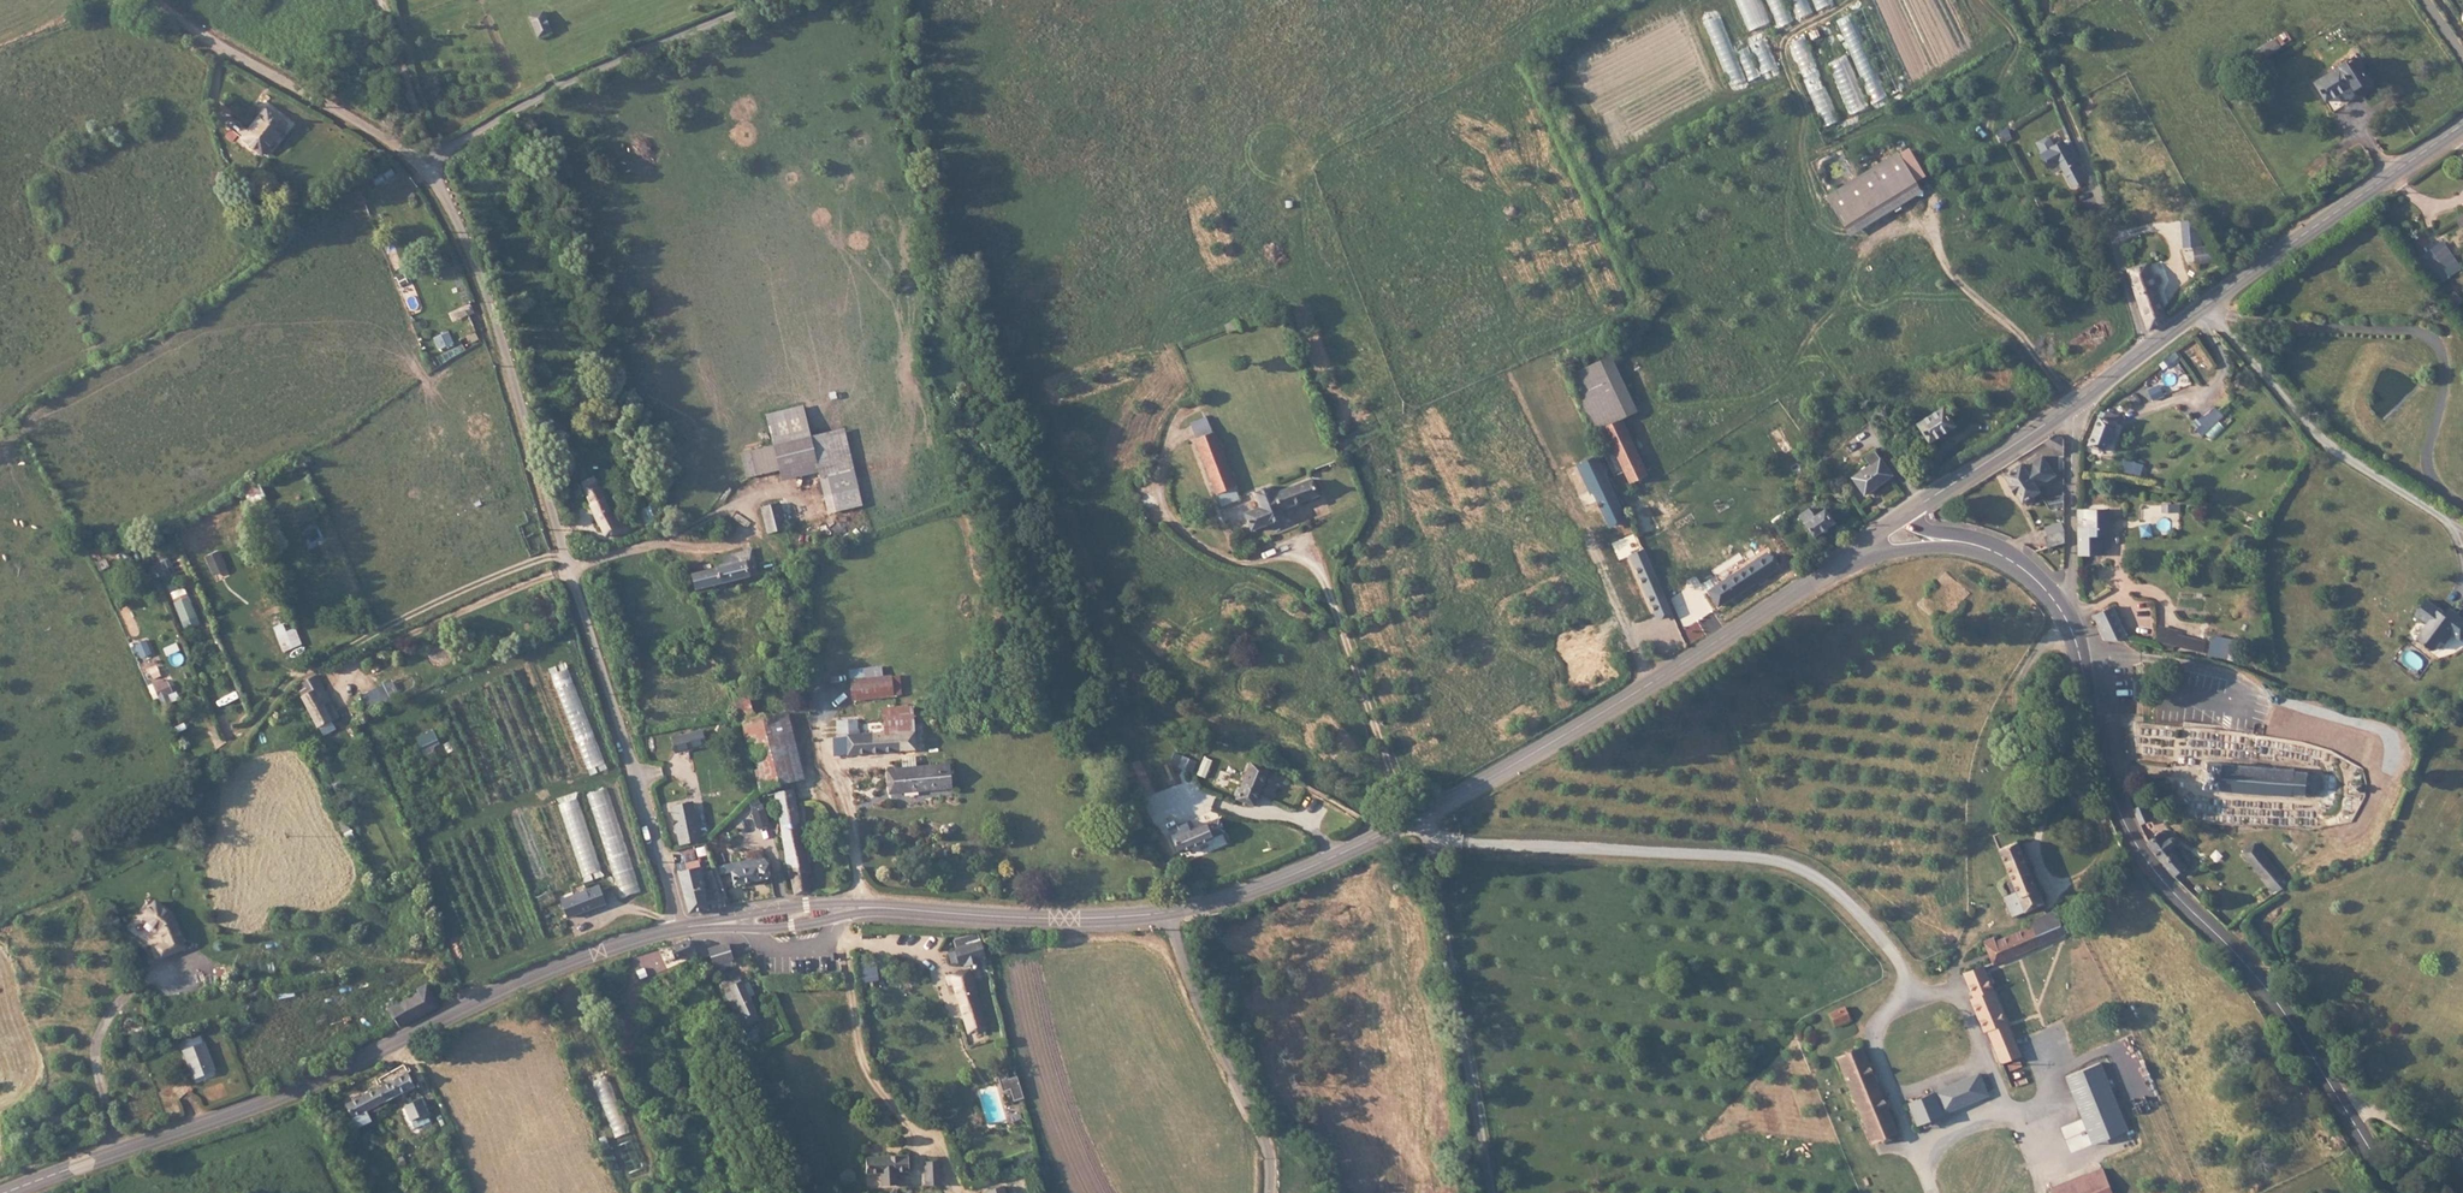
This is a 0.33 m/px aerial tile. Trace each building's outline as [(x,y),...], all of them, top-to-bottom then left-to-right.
[(552,33),(544,11),(530,15),(538,38),(552,33)] [(2254,24),(2242,32),(2248,40),(2259,34),(2254,24)] [(2336,43),(2297,69),(2310,88),(2337,70),(2339,75),(2351,67),(2342,52),(2346,49),(2343,44),(2338,46),(2336,43)] [(288,122),(265,105),(239,138),(262,156),(288,122)] [(2028,128),(2034,138),(2044,132),(2044,131),(2047,129),(2042,121),(2039,120),(2029,125),(2028,128)] [(2051,144),(2066,172),(2078,165),(2066,143),(2072,140),(2063,125),(2058,128),(2055,124),(2047,129),(2044,131),(2044,132),(2034,138),(2040,150),(2051,144)] [(1909,146),(1918,142),(1914,134),(1905,139),(1909,146)] [(1904,136),(1872,151),(1888,182),(1919,166),(1909,146),(1905,139),(1904,136)] [(1918,142),(1909,146),(1919,166),(1928,161),(1918,142)] [(1837,170),(1829,173),(1845,204),(1850,213),(1923,174),(1919,166),(1888,182),(1872,151),(1837,170)] [(2204,232),(2187,232),(2187,247),(2204,247),(2204,232)] [(2140,311),(2158,301),(2148,266),(2155,264),(2152,254),(2145,257),(2141,243),(2122,249),(2132,281),(2140,311)] [(2427,263),(2442,286),(2462,273),(2462,270),(2449,248),(2427,263)] [(1231,311),(1218,315),(1222,326),(1234,322),(1231,311)] [(441,328),(445,337),(458,331),(455,322),(441,328)] [(1602,354),(1558,376),(1585,431),(1594,426),(1614,417),(1631,409),(1602,354)] [(1944,406),(1916,424),(1931,445),(1958,427),(1944,406)] [(1183,420),(1189,436),(1205,430),(1197,414),(1183,420)] [(2106,453),(2118,423),(2101,416),(2089,446),(2106,453)] [(1642,472),(1614,417),(1594,426),(1603,446),(1594,451),(1598,458),(1606,475),(1615,471),(1621,483),(1642,472)] [(807,420),(773,429),(780,452),(783,466),(817,457),(807,420)] [(1594,426),(1585,431),(1594,451),(1603,446),(1594,426)] [(780,452),(773,429),(749,435),(755,459),(780,452)] [(1188,436),(1216,500),(1234,493),(1205,429),(1205,430),(1189,436),(1188,436)] [(2053,432),(2043,438),(2064,450),(2065,438),(2053,432)] [(755,459),(749,435),(737,438),(744,462),(755,459)] [(1893,476),(1876,451),(1867,457),(1871,463),(1851,477),(1864,496),(1893,476)] [(2022,463),(2005,475),(2024,502),(2040,492),(2038,488),(2055,477),(2042,457),(2026,468),(2022,463)] [(1581,466),(1594,495),(1611,487),(1606,475),(1598,458),(1581,466)] [(584,464),(592,488),(596,502),(602,518),(620,512),(616,499),(609,502),(596,461),(584,464)] [(1313,488),(1306,472),(1269,488),(1265,480),(1249,487),(1255,502),(1240,508),(1247,524),(1279,511),(1275,503),(1313,488)] [(764,516),(783,512),(776,487),(759,494),(764,516)] [(1609,527),(1627,518),(1611,487),(1594,495),(1609,527)] [(2063,507),(2063,498),(2045,499),(2051,508),(2063,507)] [(1626,507),(1631,520),(1645,514),(1639,501),(1626,507)] [(1813,508),(1798,518),(1812,540),(1835,525),(1826,510),(1818,516),(1813,508)] [(2090,510),(2079,510),(2080,526),(2090,526),(2090,510)] [(2111,537),(2110,510),(2090,510),(2090,526),(2080,526),(2080,555),(2102,555),(2101,537),(2111,537)] [(1645,514),(1631,520),(1640,537),(1652,531),(1645,514)] [(2050,537),(2064,533),(2064,522),(2047,527),(2050,537)] [(2053,546),(2064,543),(2064,533),(2050,537),(2053,546)] [(1655,619),(1669,612),(1640,547),(1624,555),(1655,619)] [(227,550),(213,557),(221,573),(234,567),(227,550)] [(687,581),(692,595),(751,577),(742,550),(734,552),(735,554),(724,558),(726,561),(728,568),(719,571),(687,581)] [(1764,552),(1709,590),(1721,606),(1775,570),(1764,552)] [(169,564),(172,570),(178,567),(175,561),(169,564)] [(717,564),(719,571),(728,568),(726,561),(717,564)] [(171,570),(175,580),(182,577),(178,567),(172,570),(171,570)] [(2416,613),(2429,623),(2417,638),(2421,642),(2420,644),(2424,647),(2426,645),(2431,649),(2439,640),(2444,644),(2451,634),(2460,641),(2462,637),(2462,620),(2450,610),(2447,614),(2444,617),(2438,612),(2439,611),(2426,600),(2416,613)] [(186,610),(193,626),(207,620),(199,604),(186,610)] [(2112,607),(2094,617),(2107,641),(2129,640),(2112,607)] [(193,626),(194,629),(208,623),(207,620),(193,626)] [(2159,628),(2157,641),(2204,653),(2206,643),(2177,636),(2178,633),(2159,628)] [(684,638),(660,645),(663,657),(687,650),(684,638)] [(887,673),(848,677),(850,695),(889,690),(887,673)] [(324,685),(304,693),(322,731),(335,725),(326,709),(322,702),(319,697),(327,693),(324,685)] [(366,701),(372,715),(389,707),(382,693),(366,701)] [(892,723),(908,721),(907,705),(873,708),(875,734),(832,739),(834,756),(910,749),(909,731),(892,732),(892,723)] [(757,747),(761,746),(799,738),(794,717),(752,725),(757,747)] [(909,731),(908,721),(892,723),(892,732),(909,731)] [(340,732),(335,725),(322,731),(326,739),(340,732)] [(691,731),(677,736),(681,748),(695,744),(691,731)] [(761,746),(766,771),(777,769),(780,782),(769,785),(771,792),(780,790),(795,787),(808,784),(799,738),(761,746)] [(1137,755),(1123,762),(1141,799),(1155,792),(1137,755)] [(2288,769),(2203,763),(2201,792),(2294,801),(2295,798),(2306,799),(2307,796),(2318,797),(2319,777),(2311,776),(2311,774),(2288,771),(2288,769)] [(1263,773),(1245,764),(1227,803),(1247,805),(1263,773)] [(949,766),(889,772),(891,795),(951,789),(949,766)] [(766,771),(759,772),(763,786),(769,785),(780,782),(777,769),(766,771)] [(891,795),(889,772),(881,773),(885,795),(891,795)] [(794,893),(810,892),(795,787),(780,790),(791,868),(787,869),(789,879),(793,879),(794,893)] [(675,801),(677,814),(678,818),(682,838),(702,834),(700,825),(694,827),(690,808),(696,806),(694,797),(675,801)] [(2137,811),(2133,812),(2139,827),(2152,822),(2147,807),(2144,808),(2142,803),(2135,805),(2137,811)] [(768,805),(756,808),(760,823),(762,823),(770,821),(771,820),(768,805)] [(690,808),(694,827),(700,825),(696,806),(690,808)] [(1175,856),(1223,840),(1218,826),(1193,835),(1189,824),(1166,832),(1175,856)] [(2165,831),(2146,842),(2174,876),(2185,868),(2173,847),(2179,844),(2174,835),(2169,838),(2165,831)] [(2010,838),(1990,845),(2007,886),(1993,891),(2003,911),(2023,903),(2035,898),(2010,838)] [(2242,858),(2280,900),(2291,893),(2254,850),(2242,858)] [(760,876),(774,874),(771,855),(756,857),(760,876)] [(756,857),(717,862),(720,871),(733,868),(736,881),(760,876),(756,857)] [(686,867),(680,869),(693,911),(709,907),(696,859),(684,862),(686,867)] [(720,871),(717,862),(714,862),(712,863),(714,870),(708,871),(718,904),(731,902),(720,871)] [(431,882),(425,864),(418,868),(424,884),(431,882)] [(563,881),(566,890),(578,885),(575,877),(563,881)] [(592,880),(578,885),(585,904),(599,899),(592,880)] [(566,890),(552,895),(558,914),(585,904),(578,885),(566,890)] [(153,936),(158,946),(181,934),(165,901),(149,890),(138,906),(155,918),(161,932),(153,936)] [(2033,937),(2055,928),(2045,905),(2023,915),(2025,920),(2033,937)] [(1973,935),(1983,960),(2033,937),(2025,920),(1988,936),(1985,930),(1973,935)] [(978,938),(956,945),(961,959),(982,953),(978,938)] [(711,949),(717,963),(735,956),(729,941),(711,949)] [(688,959),(683,942),(663,950),(668,965),(688,959)] [(969,966),(946,973),(948,983),(956,981),(971,1037),(988,1033),(969,966)] [(1977,1030),(1990,1064),(1998,1061),(1994,1049),(1991,1040),(2003,1036),(1976,966),(1955,974),(1964,997),(1959,999),(1972,1032),(1977,1030)] [(738,988),(743,1002),(750,1020),(761,1015),(746,980),(736,983),(738,988)] [(432,1014),(440,1009),(437,1004),(427,986),(413,994),(416,999),(385,1017),(392,1030),(395,1035),(432,1014)] [(738,988),(731,991),(737,1005),(743,1002),(738,988)] [(743,1002),(737,1005),(743,1022),(750,1020),(743,1002)] [(1836,1004),(1821,1010),(1826,1024),(1842,1019),(1836,1004)] [(209,1064),(199,1035),(178,1043),(188,1072),(209,1064)] [(1991,1040),(1994,1049),(2007,1044),(2003,1036),(1991,1040)] [(1827,1053),(1859,1139),(1864,1138),(1884,1131),(1851,1044),(1827,1053)] [(1010,1048),(1001,1050),(1006,1065),(1015,1062),(1010,1048)] [(417,1089),(406,1067),(382,1078),(385,1085),(378,1088),(388,1104),(417,1089)] [(1934,1113),(1979,1097),(1969,1070),(1924,1089),(1934,1113)] [(388,1104),(378,1088),(359,1097),(367,1115),(372,1112),(388,1104)] [(1896,1100),(1906,1123),(1924,1116),(1914,1093),(1896,1100)] [(367,1115),(359,1097),(343,1104),(351,1123),(367,1115)] [(431,1118),(423,1102),(403,1112),(411,1128),(431,1118)] [(916,1160),(870,1159),(871,1176),(916,1178),(916,1160)] [(936,1166),(926,1166),(925,1184),(936,1185),(936,1166)] [(2105,1170),(2052,1189),(2054,1192),(2113,1192),(2105,1170)]
